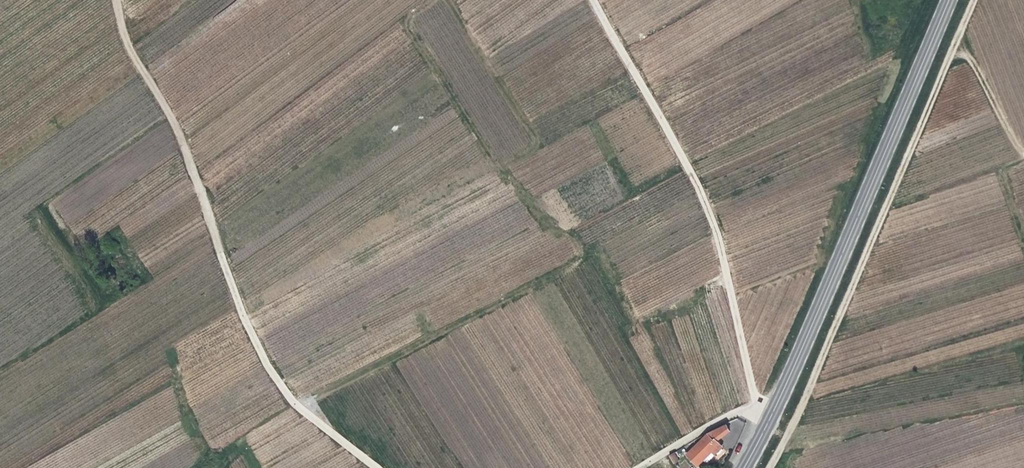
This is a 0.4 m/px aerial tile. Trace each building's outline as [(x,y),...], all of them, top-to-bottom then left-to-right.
[(712,443),(730,437),(728,426),(708,432),(709,438),(692,449),(693,450),(684,457),(691,467),(693,467),(701,462),(713,454),(715,456),(719,453),(718,451),(712,443)]
